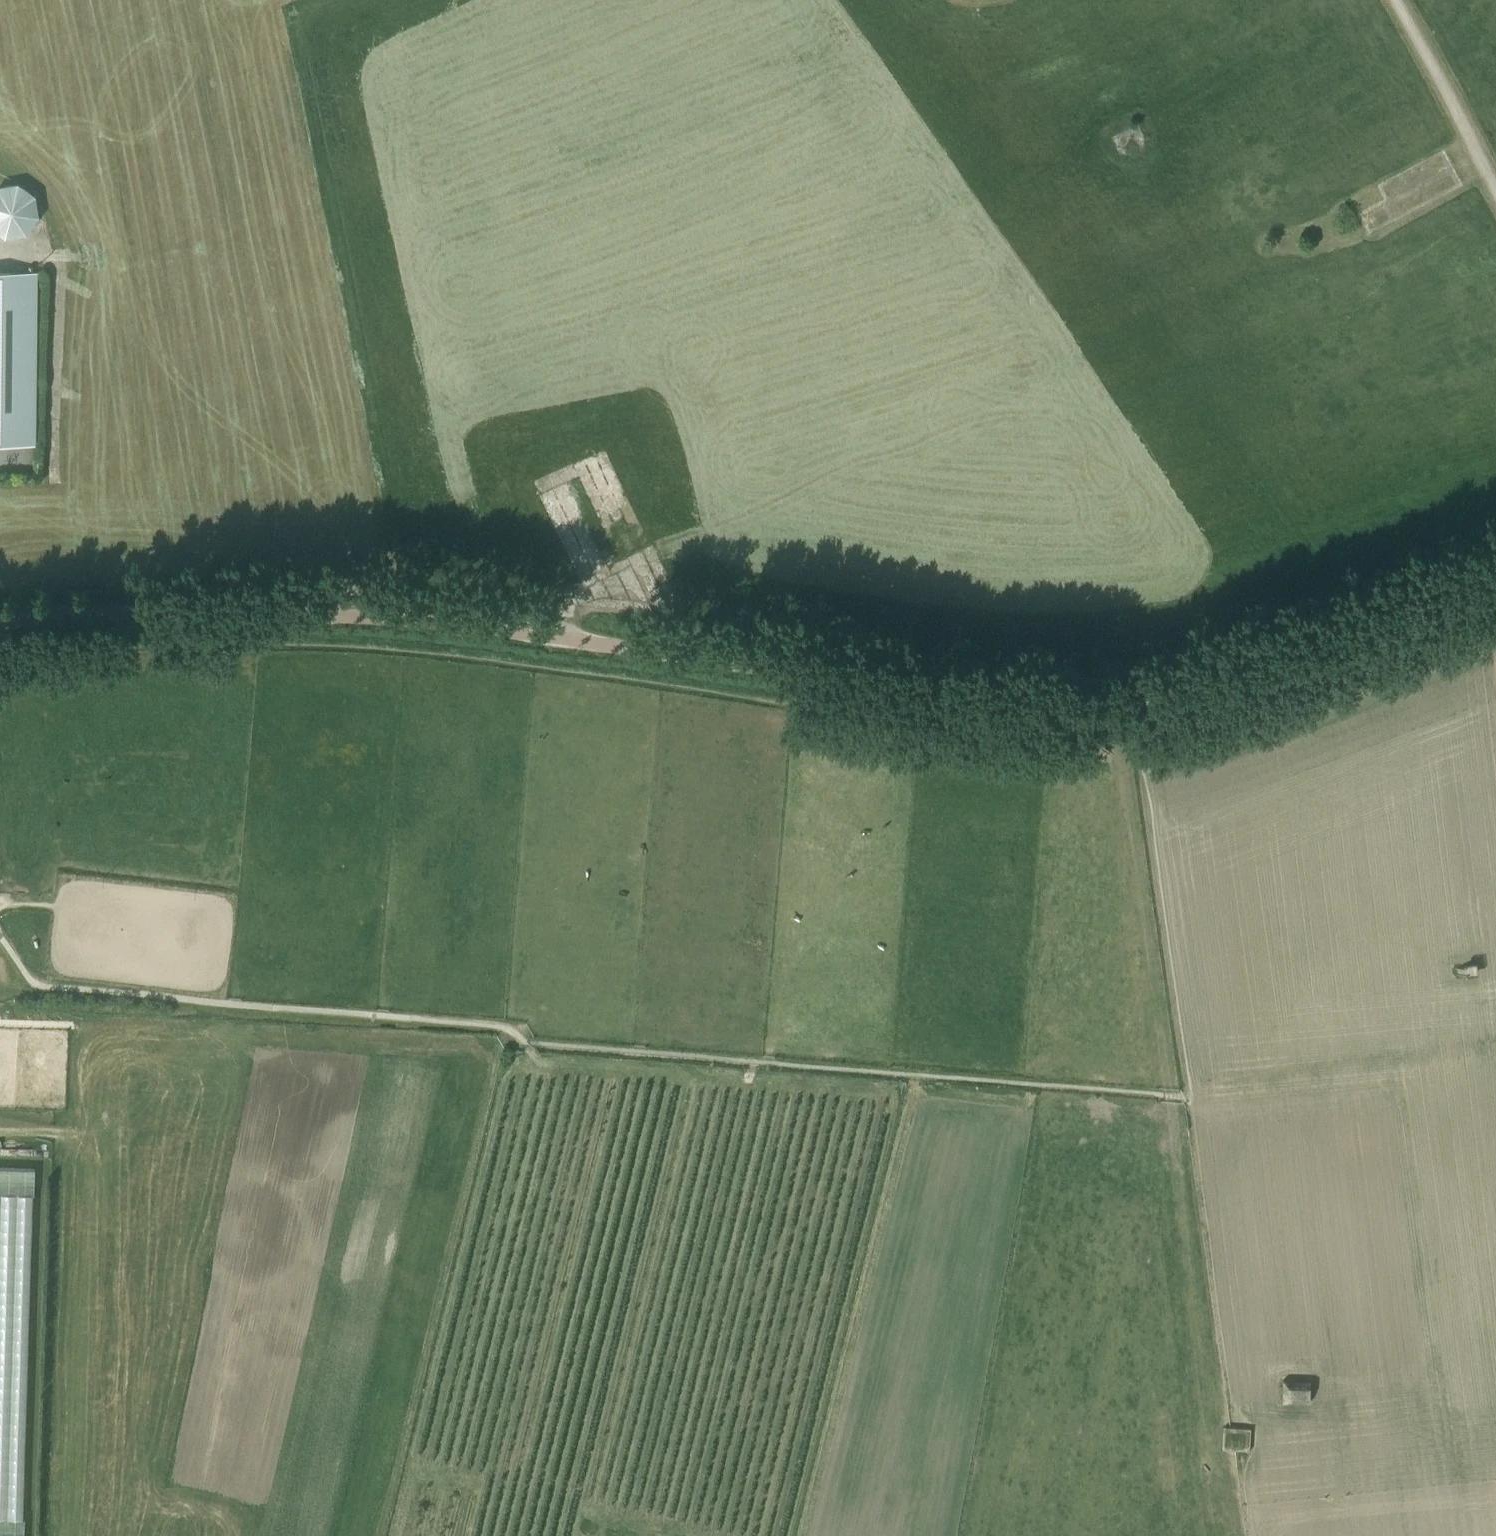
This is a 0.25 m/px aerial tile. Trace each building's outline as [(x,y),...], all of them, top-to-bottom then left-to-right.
[(1,233),(6,235),(11,235),(16,235),(21,233),(25,231),(29,227),(32,223),(35,219),(36,214),(36,209),(35,204),(34,199),(31,195),(28,191),(23,188),(19,186),(14,185),(9,185),(4,186),(0,188),(0,232),(1,233)] [(0,272),(0,444),(33,444),(36,273),(0,272)] [(33,1168),(0,1166),(0,1217),(5,1217),(4,1230),(14,1230),(14,1248),(30,1248),(33,1168)] [(1310,1402),(1311,1385),(1283,1384),(1283,1402),(1310,1402)] [(1225,1426),(1224,1448),(1251,1449),(1252,1427),(1225,1426)]
